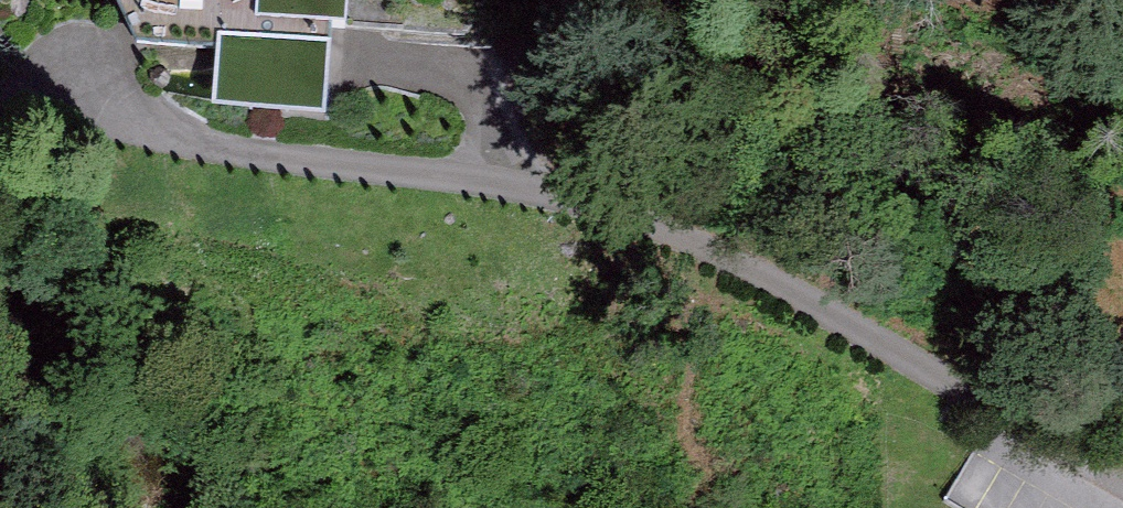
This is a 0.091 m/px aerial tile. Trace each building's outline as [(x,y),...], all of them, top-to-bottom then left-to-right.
[(129,42),(209,47),(210,104),(325,108),(323,23),(343,22),(343,0),(116,0),(129,42)]
